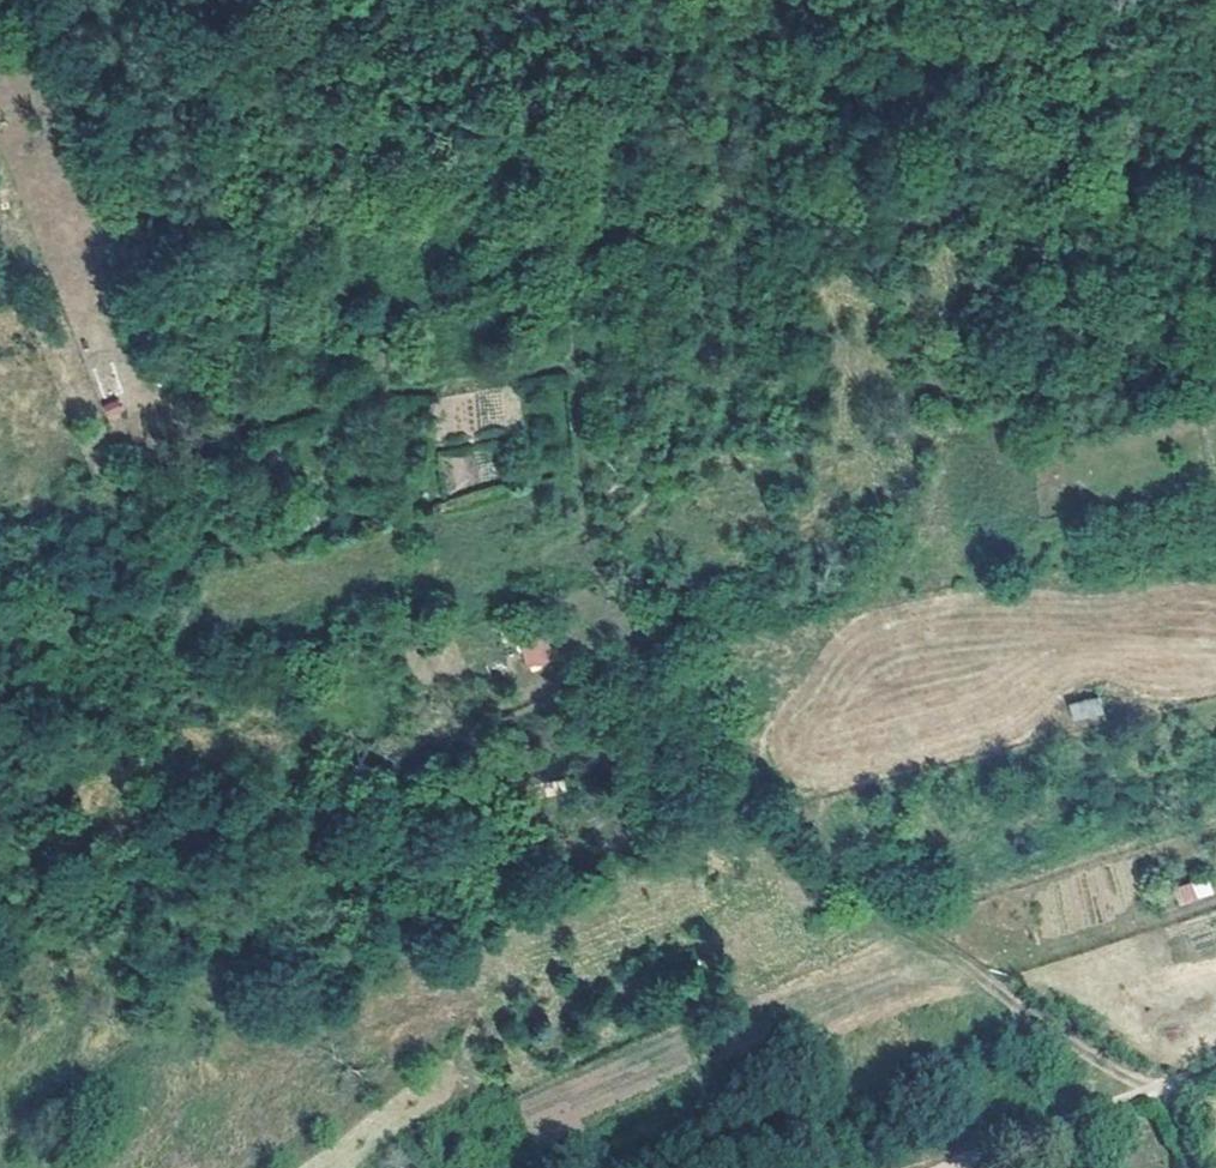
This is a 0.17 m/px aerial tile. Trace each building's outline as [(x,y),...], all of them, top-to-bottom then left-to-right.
[(306,512),(292,517),(296,530),(311,525),(306,512)] [(553,663),(547,634),(521,639),(526,667),(553,663)] [(1073,700),(1077,714),(1107,706),(1103,692),(1073,700)] [(1177,904),(1213,896),(1209,878),(1173,887),(1177,904)] [(415,950),(405,956),(413,969),(423,964),(415,950)] [(149,986),(136,994),(143,1005),(157,996),(149,986)]
